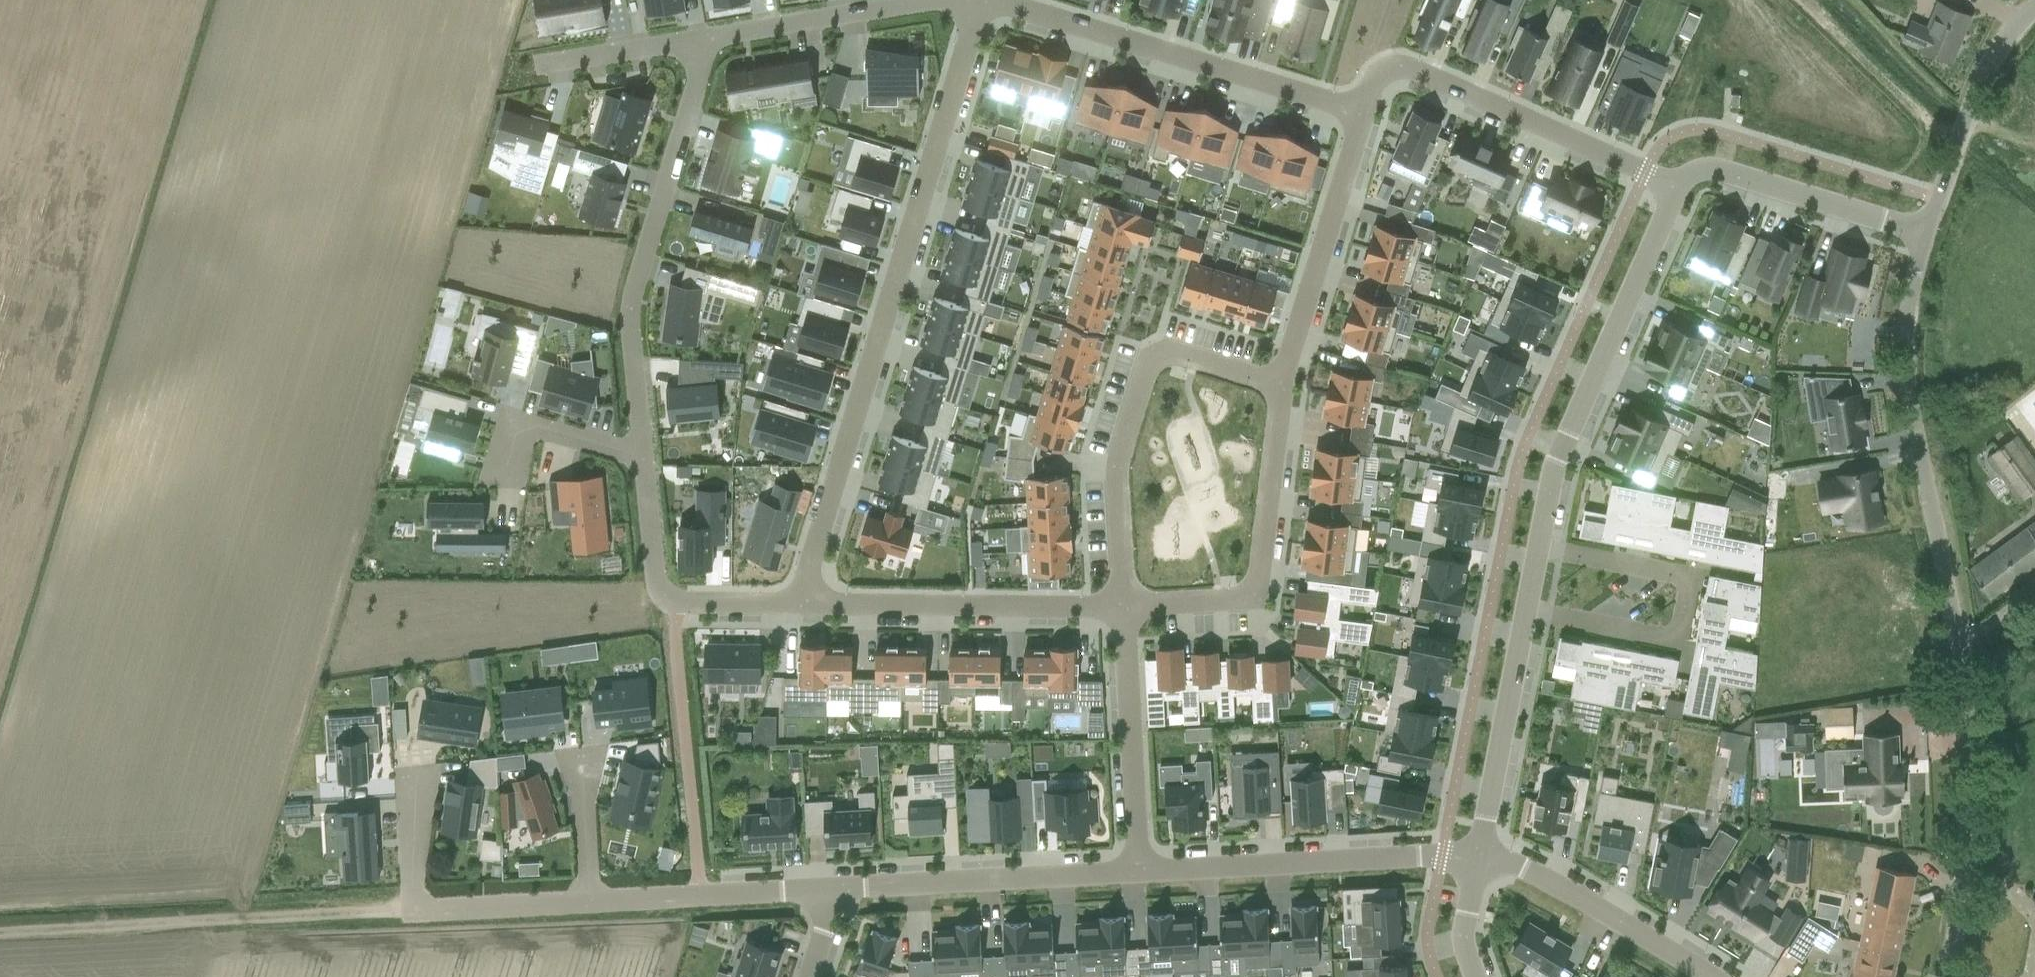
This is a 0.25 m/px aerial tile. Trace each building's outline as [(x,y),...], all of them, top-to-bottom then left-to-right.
[(541,5),(545,32),(606,22),(606,20),(605,21),(601,0),(540,0),(541,5)] [(646,16),(686,10),(685,0),(643,0),(646,16)] [(1139,1),(1142,2),(1141,5),(1178,16),(1183,0),(1140,0),(1139,1)] [(1207,29),(1231,36),(1232,33),(1260,41),(1272,0),(1216,0),(1207,29)] [(1270,24),(1288,29),(1282,48),(1293,51),(1293,53),(1299,55),(1299,53),(1310,56),(1316,36),(1328,40),(1339,5),(1324,0),(1317,0),(1315,8),(1298,2),(1298,0),(1277,0),(1270,24)] [(1439,44),(1447,26),(1449,27),(1449,25),(1447,25),(1450,19),(1452,20),(1452,19),(1451,18),(1452,15),(1463,20),(1472,0),(1425,0),(1419,13),(1424,15),(1416,34),(1439,44)] [(1508,37),(1524,0),(1510,0),(1509,3),(1508,2),(1507,4),(1499,0),(1485,0),(1480,10),(1476,9),(1477,8),(1475,7),(1466,28),(1468,28),(1468,27),(1472,29),(1463,50),(1464,51),(1465,50),(1483,58),(1483,59),(1484,60),(1497,31),(1507,35),(1506,36),(1508,37)] [(1518,26),(1509,47),(1515,50),(1506,69),(1509,70),(1508,73),(1521,79),(1523,76),(1528,79),(1533,68),(1544,73),(1572,10),(1556,3),(1541,37),(1518,26)] [(1969,17),(1951,9),(1942,5),(1931,30),(1911,21),(1902,41),(1950,61),(1969,17)] [(1634,19),(1619,12),(1606,41),(1621,48),(1634,19)] [(1682,27),(1679,34),(1690,39),(1693,32),(1682,27)] [(1573,40),(1574,38),(1573,37),(1559,69),(1558,68),(1558,69),(1559,70),(1557,75),(1555,74),(1555,75),(1556,76),(1549,92),(1578,105),(1585,89),(1587,90),(1587,88),(1586,88),(1588,83),(1590,83),(1590,82),(1589,82),(1603,50),(1602,50),(1601,53),(1573,40)] [(1039,55),(1038,54),(1006,45),(995,83),(1008,87),(1005,99),(1024,105),(1039,55)] [(866,70),(866,96),(919,96),(919,54),(917,54),(901,52),(866,47),(866,61),(866,69),(866,70)] [(1064,117),(1076,77),(1057,71),(1061,60),(1039,53),(1038,54),(1039,55),(1024,105),(1064,117)] [(1612,78),(1598,110),(1607,114),(1606,117),(1621,124),(1638,132),(1654,97),(1661,80),(1638,70),(1641,63),(1622,55),(1612,78)] [(733,106),(794,96),(793,91),(815,88),(810,59),(727,73),(733,106)] [(832,72),(823,103),(840,108),(850,77),(832,72)] [(1110,134),(1125,85),(1107,85),(1106,91),(1086,85),(1084,92),(1084,91),(1075,123),(1110,134)] [(1139,95),(1125,85),(1110,134),(1145,145),(1155,113),(1157,107),(1137,101),(1139,95)] [(606,93),(592,140),(636,153),(652,98),(624,89),(621,98),(606,93)] [(1731,95),(1731,106),(1739,107),(1740,95),(1731,95)] [(495,147),(489,167),(511,179),(510,184),(541,194),(551,159),(552,158),(540,155),(541,153),(539,153),(547,123),(548,121),(549,119),(531,114),(531,116),(506,109),(505,111),(497,140),(496,142),(495,147)] [(1190,158),(1205,109),(1188,110),(1186,116),(1167,110),(1165,116),(1152,157),(1165,161),(1168,152),(1190,158)] [(1220,119),(1205,109),(1190,158),(1226,169),(1235,137),(1237,131),(1218,125),(1220,119)] [(1400,142),(1386,173),(1426,191),(1447,143),(1434,138),(1439,127),(1433,124),(1434,121),(1422,115),(1420,118),(1412,114),(1405,131),(1403,130),(1398,141),(1400,142)] [(739,195),(752,150),(777,158),(784,136),(733,121),(729,132),(720,130),(711,159),(710,159),(702,183),(739,195)] [(1272,178),(1286,134),(1268,134),(1266,140),(1247,134),(1245,140),(1237,168),(1271,178),(1272,178)] [(1271,178),(1268,187),(1305,198),(1308,186),(1319,189),(1325,168),(1315,164),(1316,162),(1318,155),(1298,150),(1300,144),(1286,134),(1272,178),(1271,178)] [(992,135),(987,150),(1006,156),(1013,158),(1018,143),(992,135)] [(785,136),(782,145),(790,147),(793,139),(785,136)] [(1489,196),(1505,203),(1517,177),(1502,171),(1508,157),(1491,150),(1492,148),(1481,143),(1480,145),(1463,137),(1458,149),(1457,149),(1455,153),(1456,153),(1451,165),(1477,177),(1474,184),(1491,192),(1489,196)] [(854,138),(845,168),(856,172),(852,186),(889,198),(897,172),(899,165),(889,162),(892,149),(854,138)] [(552,158),(551,159),(573,166),(572,169),(592,175),(580,214),(581,215),(614,225),(619,209),(620,210),(620,208),(619,208),(622,200),(623,200),(623,199),(622,198),(627,184),(625,183),(622,182),(603,177),(609,158),(578,148),(574,147),(556,142),(552,158)] [(1045,152),(1042,165),(1050,168),(1054,155),(1045,152)] [(976,159),(969,182),(1020,198),(1031,164),(1013,158),(1006,156),(1003,168),(976,159)] [(1060,157),(1055,171),(1069,175),(1073,161),(1060,157)] [(1125,173),(1121,189),(1137,194),(1141,178),(1125,173)] [(801,177),(798,188),(807,190),(810,179),(801,177)] [(1521,210),(1547,222),(1552,211),(1589,227),(1602,198),(1589,193),(1591,189),(1571,181),(1569,186),(1563,183),(1564,182),(1557,178),(1552,191),(1533,182),(1521,210)] [(1020,198),(969,182),(962,205),(989,213),(985,225),(1010,232),(1020,198)] [(1148,187),(1145,197),(1157,200),(1160,191),(1148,187)] [(839,235),(876,246),(876,244),(875,244),(883,218),(884,218),(885,217),(868,212),(872,199),(838,188),(830,217),(844,221),(840,234),(839,233),(839,235)] [(1132,239),(1131,240),(1148,245),(1155,222),(1140,217),(1141,215),(1093,201),(1085,226),(1095,229),(1095,228),(1132,239)] [(1417,212),(1389,203),(1385,215),(1407,222),(1412,223),(1417,212)] [(1223,208),(1220,219),(1233,223),(1237,212),(1223,208)] [(747,251),(754,227),(696,210),(689,234),(717,242),(714,252),(736,258),(738,249),(747,251)] [(1177,210),(1174,219),(1186,223),(1189,213),(1177,210)] [(1698,236),(1690,253),(1720,266),(1715,277),(1731,284),(1731,286),(1732,286),(1754,236),(1741,230),(1743,226),(1736,222),(1721,215),(1721,216),(1713,212),(1702,238),(1698,236)] [(1189,213),(1186,223),(1197,226),(1200,217),(1189,213)] [(779,240),(785,222),(763,215),(758,233),(779,240)] [(1055,216),(1052,227),(1062,230),(1065,219),(1055,216)] [(1369,248),(1417,262),(1423,241),(1431,244),(1435,230),(1412,223),(1407,222),(1403,235),(1376,226),(1374,236),(1373,235),(1369,248)] [(1010,232),(985,225),(982,236),(955,228),(948,251),(999,267),(1010,232)] [(1095,229),(1088,250),(1088,251),(1125,262),(1131,240),(1132,239),(1095,228),(1095,229)] [(1235,229),(1232,239),(1244,242),(1247,233),(1235,229)] [(1037,233),(1035,240),(1038,241),(1046,244),(1048,237),(1037,233)] [(1247,233),(1244,242),(1255,246),(1258,236),(1247,233)] [(1182,234),(1176,254),(1192,258),(1191,262),(1190,262),(1179,301),(1203,308),(1203,306),(1202,306),(1213,269),(1197,264),(1198,260),(1199,261),(1205,241),(1182,234)] [(1488,236),(1483,247),(1494,252),(1499,241),(1488,236)] [(1791,272),(1793,266),(1794,266),(1797,260),(1796,260),(1802,246),(1781,236),(1777,245),(1759,236),(1739,281),(1759,289),(1763,279),(1783,288),(1788,277),(1789,278),(1791,272)] [(1279,243),(1267,239),(1265,249),(1276,252),(1279,243)] [(1038,241),(1035,253),(1043,255),(1046,244),(1038,241)] [(815,292),(855,304),(865,273),(855,270),(860,255),(822,244),(813,274),(820,277),(815,292)] [(1079,247),(1072,271),(1118,285),(1118,284),(1125,262),(1088,251),(1088,250),(1079,247)] [(1417,262),(1369,248),(1365,261),(1366,261),(1363,270),(1390,278),(1386,291),(1407,297),(1417,262)] [(1808,276),(1797,311),(1816,316),(1820,301),(1847,310),(1848,310),(1854,292),(1857,282),(1865,285),(1869,271),(1861,268),(1864,258),(1834,249),(1824,281),(1808,276)] [(999,267),(948,251),(941,274),(968,282),(964,294),(989,301),(999,267)] [(1050,252),(1047,263),(1057,266),(1060,255),(1050,252)] [(1466,264),(1463,276),(1474,280),(1479,268),(1466,264)] [(1517,264),(1501,299),(1546,320),(1547,321),(1558,297),(1533,286),(1538,273),(1517,264)] [(706,323),(714,294),(756,306),(762,288),(685,265),(679,284),(683,285),(682,290),(670,288),(663,336),(678,338),(678,339),(682,339),(682,338),(697,340),(699,322),(706,323)] [(1213,269),(1202,306),(1203,306),(1223,312),(1234,275),(1213,269)] [(1118,285),(1072,271),(1065,295),(1074,298),(1074,297),(1112,308),(1120,284),(1118,284),(1118,285)] [(1044,275),(1040,286),(1050,289),(1053,278),(1044,275)] [(1234,275),(1223,312),(1242,318),(1243,318),(1255,282),(1234,275)] [(1242,318),(1242,320),(1266,327),(1269,315),(1281,319),(1289,292),(1255,282),(1243,318),(1242,318)] [(1040,286),(1037,298),(1046,301),(1050,289),(1040,286)] [(1730,290),(1726,288),(1720,300),(1725,302),(1730,290)] [(447,289),(445,299),(457,302),(459,292),(447,289)] [(1352,304),(1348,317),(1396,331),(1403,310),(1410,312),(1414,299),(1407,297),(1386,291),(1382,304),(1355,295),(1353,304),(1352,304)] [(934,297),(927,320),(979,336),(986,313),(1001,317),(1004,306),(989,301),(964,294),(961,305),(934,297)] [(840,322),(844,307),(806,295),(797,324),(804,326),(799,343),(798,343),(797,344),(840,357),(840,356),(839,356),(849,325),(840,322)] [(1074,297),(1074,298),(1067,319),(1106,331),(1112,308),(1074,297)] [(1501,299),(1491,322),(1536,342),(1546,320),(1501,299)] [(534,312),(531,322),(542,325),(544,315),(534,312)] [(576,326),(577,322),(549,315),(543,336),(545,337),(576,326)] [(1459,315),(1456,322),(1467,327),(1470,320),(1459,315)] [(1396,331),(1348,317),(1345,330),(1342,339),(1369,347),(1365,362),(1385,368),(1396,331)] [(483,337),(478,354),(474,353),(473,356),(476,357),(471,374),(503,383),(507,371),(526,377),(538,330),(496,319),(491,339),(483,337)] [(979,336),(927,320),(920,343),(947,351),(944,363),(968,370),(979,336)] [(1456,322),(1452,329),(1464,334),(1467,327),(1456,322)] [(1664,323),(1655,344),(1655,345),(1706,368),(1715,347),(1723,351),(1729,337),(1699,323),(1693,336),(1664,323)] [(1066,325),(1059,348),(1097,360),(1104,337),(1066,325)] [(1028,326),(1024,338),(1034,341),(1038,329),(1028,326)] [(1471,333),(1463,352),(1475,357),(1470,370),(1515,391),(1515,390),(1525,368),(1500,357),(1505,347),(1493,342),(1471,333)] [(1855,354),(1824,353),(1825,336),(1780,335),(1778,366),(1854,369),(1855,354)] [(1743,336),(1739,346),(1750,350),(1754,341),(1743,336)] [(1024,338),(1021,349),(1031,352),(1034,341),(1024,338)] [(1655,345),(1655,344),(1654,344),(1644,366),(1673,379),(1667,392),(1690,402),(1706,368),(1655,345)] [(824,386),(828,373),(821,371),(825,360),(776,346),(765,385),(791,393),(790,397),(822,407),(828,387),(824,386)] [(1059,348),(1052,371),(1088,382),(1088,383),(1090,384),(1097,360),(1059,348)] [(544,394),(542,400),(588,413),(590,407),(596,406),(597,407),(598,407),(596,388),(597,382),(595,382),(592,359),(571,361),(571,366),(572,372),(564,373),(552,370),(554,363),(537,357),(529,389),(544,394)] [(667,387),(670,422),(719,417),(715,377),(740,379),(741,363),(678,359),(676,386),(667,387)] [(1330,381),(1328,393),(1367,401),(1371,380),(1381,382),(1385,368),(1365,362),(1360,377),(1333,371),(1331,381),(1330,381)] [(913,366),(906,389),(958,405),(968,370),(944,363),(940,374),(913,366)] [(1470,370),(1459,393),(1506,414),(1516,390),(1515,390),(1515,391),(1470,370)] [(1052,371),(1045,394),(1081,405),(1082,404),(1088,383),(1088,382),(1052,371)] [(1014,372),(1011,384),(1020,387),(1024,375),(1014,372)] [(1850,378),(1817,376),(1821,400),(1816,400),(1819,419),(1827,418),(1832,449),(1865,443),(1857,393),(1853,394),(1850,378)] [(410,381),(409,383),(424,387),(411,431),(428,436),(425,447),(459,457),(458,462),(459,462),(463,449),(472,451),(473,450),(471,449),(479,425),(480,426),(481,424),(464,419),(470,399),(410,381)] [(1011,384),(1007,395),(1017,398),(1020,387),(1011,384)] [(958,405),(906,389),(899,412),(926,420),(923,432),(947,439),(958,405)] [(1367,401),(1328,393),(1325,406),(1326,406),(1324,416),(1352,421),(1350,437),(1372,440),(1373,425),(1363,423),(1367,401)] [(1045,394),(1038,416),(1038,417),(1074,428),(1074,429),(1077,430),(1085,405),(1082,404),(1081,405),(1045,394)] [(808,438),(812,426),(805,424),(809,413),(764,399),(753,438),(775,445),(774,450),(806,460),(812,439),(808,438)] [(1454,406),(1441,447),(1450,450),(1449,454),(1465,459),(1467,456),(1490,463),(1498,439),(1472,430),(1477,416),(1454,406)] [(1615,430),(1617,430),(1617,429),(1668,452),(1668,453),(1673,455),(1682,434),(1688,436),(1694,422),(1660,407),(1655,420),(1626,407),(1615,430)] [(1038,417),(1038,416),(1029,413),(1022,436),(1009,435),(1007,457),(1033,460),(1038,443),(1067,452),(1074,429),(1074,428),(1038,417)] [(1748,436),(1766,441),(1771,423),(1753,418),(1748,436)] [(1617,429),(1617,430),(1607,451),(1636,464),(1631,477),(1654,487),(1660,473),(1659,473),(1668,453),(1668,452),(1617,429)] [(947,439),(923,432),(919,443),(893,435),(885,460),(936,476),(947,439)] [(410,463),(418,441),(393,433),(380,475),(410,484),(416,465),(410,463)] [(1997,471),(2019,501),(2034,489),(2034,459),(2019,436),(1998,451),(2007,464),(1997,471)] [(1315,459),(1314,472),(1363,478),(1366,456),(1369,456),(1372,440),(1350,437),(1348,453),(1317,449),(1316,459),(1315,459)] [(1419,439),(1410,437),(1408,448),(1417,449),(1419,439)] [(987,441),(984,452),(993,455),(997,444),(987,441)] [(984,452),(980,464),(990,467),(993,455),(984,452)] [(1033,460),(1007,457),(1004,478),(1022,480),(1022,479),(1027,479),(1028,502),(1066,500),(1067,501),(1068,501),(1067,475),(1034,477),(1033,460)] [(1404,458),(1401,476),(1414,478),(1417,461),(1404,458)] [(936,476),(885,460),(879,481),(905,489),(902,501),(919,506),(926,508),(936,476)] [(690,476),(690,465),(677,465),(677,476),(690,476)] [(1429,468),(1425,486),(1441,489),(1438,503),(1438,504),(1477,512),(1477,513),(1478,513),(1483,488),(1456,482),(1458,473),(1429,468)] [(1873,470),(1840,475),(1841,479),(1819,482),(1823,511),(1845,507),(1849,527),(1881,522),(1873,470)] [(1363,478),(1314,472),(1312,485),(1313,485),(1311,494),(1343,498),(1341,512),(1362,514),(1364,501),(1361,500),(1363,478)] [(573,478),(549,480),(552,511),(569,509),(570,522),(572,545),(577,544),(609,541),(603,480),(603,475),(573,478)] [(755,528),(746,556),(761,561),(760,565),(777,570),(795,510),(791,509),(797,489),(775,483),(769,502),(768,502),(760,529),(755,528)] [(1635,533),(1644,490),(1612,484),(1606,513),(1584,509),(1579,536),(1614,543),(1617,529),(1635,533)] [(1744,486),(1734,507),(1765,514),(1766,495),(1744,486)] [(1644,490),(1635,533),(1654,537),(1651,550),(1686,557),(1689,543),(1688,543),(1691,530),(1690,530),(1670,526),(1676,496),(1644,490)] [(427,525),(427,526),(437,526),(452,527),(452,551),(506,552),(506,533),(478,532),(478,527),(485,527),(485,501),(428,500),(428,502),(429,502),(429,525),(427,525)] [(1066,500),(1028,502),(1029,525),(1030,526),(1068,524),(1068,523),(1067,501),(1066,500)] [(1696,500),(1690,530),(1691,530),(1688,543),(1689,543),(1707,547),(1704,561),(1756,571),(1762,572),(1763,544),(1723,536),(1729,506),(1696,500)] [(1429,501),(1421,540),(1444,545),(1447,531),(1472,536),(1477,513),(1477,512),(1438,504),(1438,503),(1429,501)] [(697,524),(680,524),(680,569),(712,569),(712,544),(724,544),(724,504),(698,504),(697,524)] [(974,505),(970,517),(980,520),(984,508),(974,505)] [(919,506),(914,522),(945,531),(950,515),(926,508),(919,506)] [(868,516),(860,543),(865,544),(864,548),(885,555),(886,551),(904,557),(913,529),(900,526),(903,516),(887,511),(884,520),(868,516)] [(1306,530),(1305,543),(1354,550),(1357,527),(1360,528),(1362,514),(1341,512),(1339,525),(1308,521),(1307,530),(1306,530)] [(1985,558),(1969,570),(1990,598),(2034,565),(2034,522),(1985,558)] [(1030,526),(1029,525),(1020,526),(1021,552),(1026,552),(1026,550),(1069,548),(1069,549),(1073,549),(1071,523),(1068,523),(1068,524),(1030,526)] [(1392,526),(1390,534),(1402,537),(1403,529),(1392,526)] [(1390,534),(1388,542),(1400,545),(1402,537),(1390,534)] [(970,541),(971,554),(981,553),(981,541),(970,541)] [(1354,550),(1305,543),(1303,556),(1304,556),(1302,566),(1334,570),(1332,583),(1353,585),(1355,572),(1352,572),(1354,550)] [(1071,573),(1069,549),(1069,548),(1026,550),(1026,552),(1028,589),(1059,589),(1059,574),(1071,573)] [(971,554),(972,566),(982,565),(981,553),(971,554)] [(1419,554),(1414,579),(1463,588),(1463,587),(1467,564),(1419,554)] [(1715,646),(1724,647),(1730,616),(1759,622),(1761,585),(1753,583),(1722,577),(1718,597),(1705,594),(1696,643),(1715,647),(1715,646)] [(1414,579),(1409,603),(1418,605),(1430,607),(1459,613),(1464,587),(1463,587),(1463,588),(1414,579)] [(1340,600),(1376,605),(1376,602),(1379,589),(1353,585),(1332,583),(1308,580),(1307,581),(1308,581),(1306,593),(1297,592),(1294,615),(1304,616),(1304,615),(1338,620),(1338,619),(1340,600)] [(1418,605),(1416,618),(1428,621),(1430,607),(1418,605)] [(1375,610),(1373,618),(1385,621),(1387,613),(1375,610)] [(1304,615),(1304,616),(1303,628),(1299,628),(1296,650),(1334,655),(1334,654),(1333,654),(1335,639),(1368,643),(1372,623),(1338,619),(1338,620),(1304,615)] [(1409,656),(1409,657),(1448,664),(1448,665),(1449,665),(1454,640),(1427,635),(1429,626),(1415,623),(1409,656)] [(1610,660),(1611,660),(1592,657),(1595,643),(1559,636),(1554,664),(1576,668),(1570,698),(1574,699),(1602,704),(1610,660)] [(579,643),(569,645),(571,660),(581,658),(579,643)] [(571,660),(569,645),(557,646),(559,662),(571,660)] [(759,645),(707,645),(706,681),(759,681),(759,645)] [(827,647),(828,647),(828,646),(800,646),(800,659),(798,659),(798,669),(800,669),(799,678),(784,678),(783,700),(828,700),(828,699),(827,699),(827,647)] [(876,679),(864,678),(864,711),(879,711),(879,699),(901,700),(901,648),(898,648),(898,647),(887,646),(887,648),(877,648),(876,679)] [(1716,646),(1715,647),(1712,667),(1692,663),(1684,701),(1682,712),(1712,718),(1719,682),(1755,689),(1757,654),(1724,647),(1724,648),(1716,646)] [(852,648),(828,647),(827,647),(827,699),(828,699),(849,699),(849,711),(864,711),(864,678),(852,678),(852,648)] [(975,684),(974,684),(974,695),(1000,695),(999,703),(1012,703),(1012,680),(1000,680),(1000,649),(990,649),(990,648),(979,647),(979,649),(976,649),(975,684)] [(926,648),(901,648),(901,700),(923,700),(923,711),(938,711),(938,703),(938,679),(926,679),(926,648)] [(1049,695),(1048,695),(1048,697),(1074,697),(1074,704),(1104,705),(1102,681),(1077,681),(1077,672),(1078,672),(1079,661),(1077,661),(1077,649),(1049,648),(1049,650),(1050,650),(1049,695)] [(1181,667),(1182,667),(1181,648),(1158,649),(1159,659),(1146,660),(1146,659),(1145,659),(1149,725),(1165,724),(1163,687),(1182,686),(1181,667)] [(950,679),(938,679),(938,703),(951,703),(951,684),(974,684),(975,684),(976,649),(951,649),(950,679)] [(1012,703),(1012,719),(1024,720),(1025,695),(1048,695),(1049,695),(1050,650),(1049,650),(1025,649),(1024,680),(1012,680),(1012,703)] [(1610,660),(1602,704),(1634,710),(1640,680),(1661,684),(1663,672),(1676,674),(1679,659),(1632,650),(1629,664),(1610,660)] [(1194,666),(1182,667),(1181,667),(1182,686),(1184,723),(1200,722),(1198,691),(1217,690),(1218,690),(1216,665),(1217,665),(1217,652),(1194,653),(1194,666)] [(1399,654),(1392,693),(1415,697),(1417,684),(1443,689),(1448,665),(1448,664),(1409,657),(1409,656),(1399,654)] [(1229,665),(1217,665),(1216,665),(1218,690),(1217,690),(1218,716),(1234,715),(1233,695),(1252,694),(1253,694),(1251,663),(1252,663),(1252,655),(1229,657),(1229,665)] [(470,658),(471,666),(484,665),(483,657),(477,657),(470,658)] [(1264,662),(1252,663),(1251,663),(1253,694),(1252,694),(1254,724),(1274,723),(1272,689),(1289,688),(1287,659),(1264,660),(1264,662)] [(400,672),(393,676),(400,686),(406,681),(400,672)] [(1311,673),(1301,684),(1309,691),(1319,681),(1311,673)] [(389,705),(388,675),(376,677),(377,705),(389,705)] [(615,688),(594,691),(598,718),(598,724),(616,722),(650,718),(645,678),(625,681),(625,680),(614,682),(615,688)] [(1543,678),(1541,689),(1552,692),(1555,681),(1543,678)] [(1362,679),(1360,687),(1372,689),(1374,681),(1362,679)] [(559,689),(527,693),(528,702),(506,705),(506,704),(505,704),(507,722),(509,739),(547,734),(546,726),(563,724),(559,689)] [(1343,692),(1342,701),(1354,712),(1358,694),(1343,692)] [(1392,693),(1384,732),(1394,734),(1394,733),(1433,741),(1433,740),(1438,716),(1412,711),(1415,697),(1392,693)] [(1574,699),(1572,710),(1600,716),(1602,704),(1574,699)] [(1682,712),(1684,701),(1677,699),(1674,718),(1681,719),(1682,712)] [(425,702),(420,735),(474,743),(479,710),(425,702)] [(759,716),(751,745),(776,745),(776,716),(759,716)] [(328,760),(324,760),(326,782),(370,780),(368,752),(380,751),(378,722),(374,722),(350,724),(351,740),(335,740),(337,759),(328,760)] [(1813,723),(1800,724),(1799,722),(1786,723),(1787,736),(1785,736),(1786,749),(1799,749),(1799,750),(1812,750),(1812,736),(1813,736),(1813,723)] [(393,725),(394,739),(408,738),(407,724),(393,725)] [(1088,727),(1088,736),(1104,736),(1103,728),(1088,727)] [(1213,727),(1201,727),(1201,741),(1214,740),(1213,727)] [(1734,732),(1731,748),(1747,751),(1750,735),(1734,732)] [(734,733),(734,744),(750,744),(750,733),(734,733)] [(1380,754),(1377,769),(1400,774),(1403,760),(1430,765),(1434,740),(1433,740),(1433,741),(1394,733),(1394,734),(1389,756),(1380,754)] [(1849,750),(1825,750),(1826,789),(1844,788),(1844,798),(1865,797),(1866,803),(1873,802),(1873,803),(1874,807),(1876,810),(1878,812),(1882,813),(1885,813),(1888,811),(1891,809),(1892,806),(1893,803),(1893,802),(1900,801),(1900,796),(1904,796),(1903,761),(1899,762),(1898,733),(1863,735),(1864,749),(1849,750)] [(1759,741),(1761,776),(1776,775),(1774,740),(1759,741)] [(619,790),(615,807),(631,811),(630,813),(634,814),(634,812),(650,815),(661,769),(658,741),(637,744),(632,762),(626,760),(621,779),(620,779),(617,790),(619,790)] [(1052,744),(1033,745),(1034,760),(1046,760),(1045,754),(1053,754),(1052,744)] [(877,745),(859,746),(859,756),(861,756),(878,755),(877,745)] [(801,751),(790,751),(791,771),(802,771),(801,751)] [(1232,766),(1230,766),(1233,818),(1248,818),(1248,814),(1280,812),(1282,812),(1279,751),(1262,752),(1262,753),(1263,753),(1263,765),(1232,767),(1232,766)] [(524,753),(497,756),(497,770),(526,767),(524,753)] [(475,834),(482,787),(498,786),(497,770),(497,756),(470,759),(467,784),(450,782),(449,788),(447,788),(446,789),(448,789),(447,798),(445,798),(445,799),(448,799),(443,829),(475,834)] [(937,758),(938,772),(907,774),(908,794),(892,795),(893,818),(909,817),(910,834),(943,832),(942,807),(957,806),(954,757),(937,758)] [(1181,783),(1165,784),(1167,817),(1172,817),(1172,828),(1205,826),(1204,799),(1212,798),(1210,760),(1195,760),(1196,772),(1181,773),(1181,783)] [(1345,763),(1344,771),(1356,773),(1357,765),(1345,763)] [(1344,779),(1343,768),(1311,770),(1311,778),(1292,779),(1295,821),(1325,819),(1325,807),(1346,806),(1345,792),(1344,779)] [(1590,778),(1561,772),(1558,788),(1541,784),(1538,802),(1536,802),(1534,814),(1535,815),(1533,824),(1536,825),(1535,829),(1549,832),(1550,827),(1566,831),(1569,819),(1581,821),(1590,778)] [(1385,776),(1377,814),(1394,817),(1395,813),(1419,818),(1424,793),(1397,788),(1399,779),(1385,776)] [(518,791),(498,792),(500,826),(519,825),(518,819),(528,819),(534,835),(556,827),(551,812),(555,810),(544,780),(540,781),(538,777),(516,785),(518,791)] [(1032,793),(1032,780),(1032,778),(1016,779),(1017,794),(1032,793)] [(1089,820),(1098,820),(1097,800),(1088,800),(1088,790),(1046,793),(1046,779),(1032,780),(1032,793),(1034,819),(1046,819),(1046,827),(1057,826),(1058,834),(1090,832),(1089,820)] [(1353,779),(1344,779),(1345,792),(1353,792),(1353,779)] [(1021,836),(1018,798),(989,799),(988,788),(968,789),(971,836),(989,835),(990,838),(1021,836)] [(840,844),(840,846),(848,846),(848,843),(871,842),(869,810),(875,810),(874,791),(858,792),(859,810),(833,811),(832,800),(804,802),(806,836),(826,835),(827,845),(840,844)] [(1644,853),(1654,802),(1599,791),(1593,823),(1602,824),(1596,856),(1625,862),(1627,850),(1644,853)] [(750,850),(764,849),(764,846),(795,844),(793,812),(792,797),(768,798),(769,814),(744,815),(746,847),(750,847),(750,850)] [(284,805),(280,818),(285,818),(286,823),(311,821),(310,803),(284,805)] [(337,812),(324,813),(325,821),(336,820),(336,822),(338,853),(343,853),(343,856),(344,872),(379,870),(376,824),(375,811),(371,812),(337,813),(337,812)] [(1717,868),(1719,869),(1737,839),(1721,829),(1720,830),(1721,830),(1709,849),(1667,840),(1664,856),(1661,856),(1661,858),(1656,857),(1650,885),(1690,893),(1694,871),(1701,873),(1707,862),(1717,868)] [(501,853),(501,846),(501,841),(483,839),(480,858),(502,861),(501,853)] [(1804,880),(1807,840),(1789,839),(1786,879),(1804,880)] [(1847,844),(1844,859),(1861,862),(1864,847),(1847,844)] [(659,861),(658,867),(671,870),(672,863),(659,861)] [(493,864),(491,875),(500,876),(502,865),(493,864)] [(1864,933),(1862,943),(1898,950),(1914,875),(1878,867),(1868,915),(1864,933)] [(1771,911),(1756,902),(1762,892),(1753,887),(1754,885),(1751,883),(1750,884),(1741,879),(1739,883),(1729,877),(1725,883),(1708,910),(1717,915),(1715,917),(1721,921),(1722,918),(1726,921),(1724,923),(1730,926),(1731,924),(1754,938),(1761,926),(1772,933),(1770,936),(1785,945),(1802,917),(1787,908),(1781,918),(1770,911),(1771,911)] [(1355,922),(1401,920),(1400,898),(1385,898),(1385,886),(1365,888),(1365,899),(1354,900),(1355,922)] [(1319,964),(1316,906),(1291,907),(1293,940),(1281,940),(1282,966),(1282,974),(1296,973),(1295,965),(1319,964)] [(1282,966),(1281,940),(1269,941),(1267,909),(1242,910),(1242,915),(1244,915),(1246,955),(1245,955),(1245,968),(1282,966)] [(1171,919),(1172,919),(1172,914),(1147,915),(1149,948),(1137,948),(1138,974),(1174,972),(1171,919)] [(1242,915),(1241,915),(1241,914),(1224,915),(1224,916),(1219,916),(1221,944),(1209,944),(1210,970),(1210,976),(1212,976),(1224,976),(1223,956),(1245,955),(1246,955),(1244,915),(1242,915)] [(1138,974),(1137,948),(1125,949),(1123,917),(1098,918),(1099,923),(1100,923),(1102,963),(1101,963),(1101,976),(1138,974)] [(1174,919),(1172,919),(1171,919),(1174,972),(1210,970),(1209,944),(1197,945),(1195,917),(1191,918),(1191,917),(1174,918),(1174,919)] [(1808,917),(1787,950),(1802,959),(1813,942),(1828,951),(1838,935),(1823,926),(1808,917)] [(1403,942),(1401,920),(1355,922),(1356,945),(1361,945),(1361,956),(1373,956),(1381,955),(1381,944),(1403,942)] [(1029,927),(1028,922),(1003,923),(1005,956),(993,956),(994,976),(1007,976),(1007,968),(1029,967),(1030,967),(1028,927),(1029,927)] [(1065,952),(1067,976),(1081,976),(1101,976),(1101,963),(1102,963),(1100,923),(1099,923),(1097,923),(1097,922),(1080,923),(1080,924),(1076,924),(1077,952),(1065,952)] [(1571,948),(1530,923),(1513,952),(1552,976),(1551,976),(1568,976),(1569,975),(1571,972),(1560,966),(1571,948)] [(993,956),(981,957),(980,925),(955,926),(955,931),(956,931),(959,976),(994,976),(993,956)] [(1029,927),(1028,927),(1030,967),(1029,967),(1029,976),(1067,976),(1065,952),(1053,953),(1052,925),(1047,926),(1047,925),(1030,926),(1030,927),(1029,927)] [(856,972),(871,976),(884,976),(897,938),(874,930),(872,935),(869,934),(856,972)] [(921,960),(922,976),(959,976),(956,931),(955,931),(953,931),(953,930),(936,931),(936,932),(932,932),(933,959),(921,960)] [(747,942),(741,959),(738,958),(732,974),(736,975),(735,976),(773,976),(781,953),(747,942)] [(1862,943),(1855,976),(1893,976),(1898,950),(1862,943)] [(1373,956),(1373,968),(1361,968),(1362,976),(1408,976),(1408,966),(1393,967),(1393,955),(1381,955),(1373,956)] [(921,960),(908,961),(909,976),(922,976),(921,960)]
